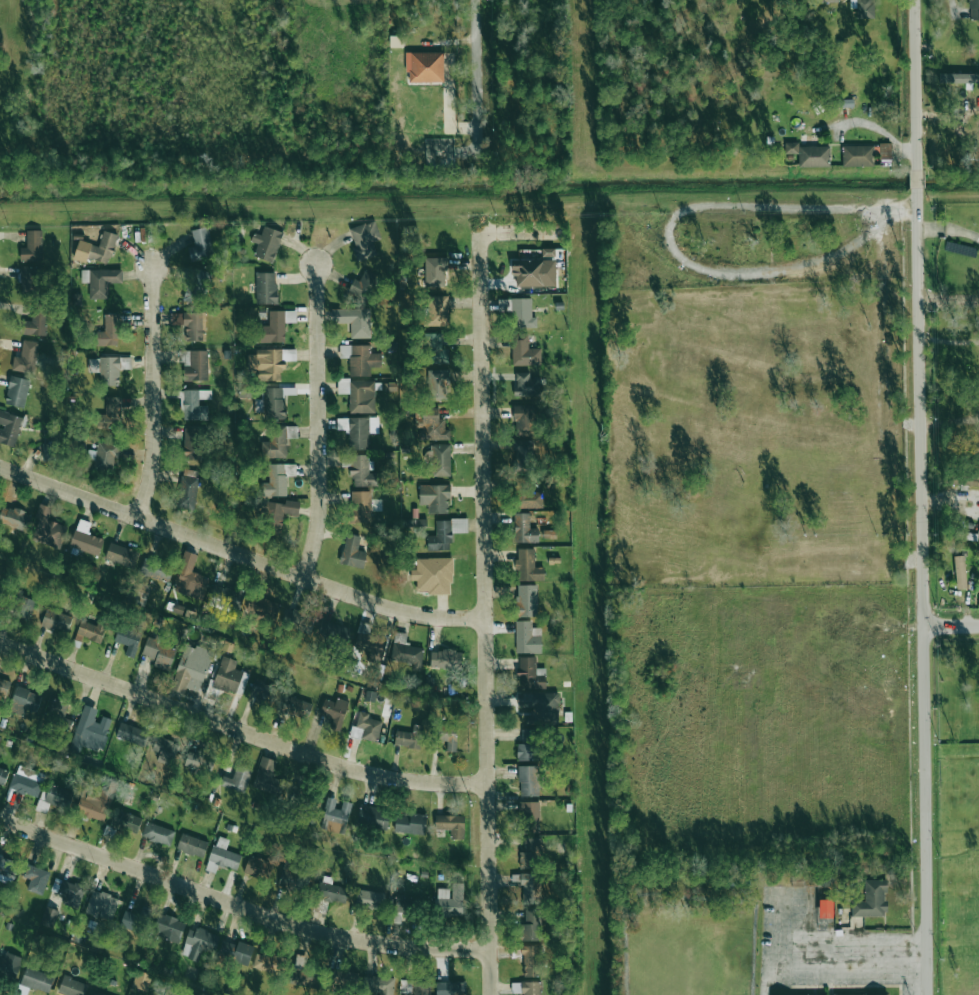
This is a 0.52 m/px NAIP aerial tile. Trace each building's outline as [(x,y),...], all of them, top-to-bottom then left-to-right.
[(856,18),(874,18),(874,0),(856,0),(856,18)] [(968,20),(978,20),(978,0),(969,0),(968,20)] [(443,52),(406,53),(407,83),(444,82),(443,52)] [(939,73),(939,83),(978,84),(978,74),(939,73)] [(798,143),(785,143),(785,154),(798,154),(798,143)] [(890,143),(879,143),(880,161),(891,161),(890,143)] [(873,146),(843,145),(842,166),(873,167),(873,146)] [(830,146),(799,146),(799,167),(829,167),(830,146)] [(349,228),(355,247),(352,247),(357,262),(377,256),(372,241),(380,239),(375,221),(349,228)] [(274,262),(282,231),(263,226),(261,235),(253,233),(251,242),(257,243),(254,257),(274,262)] [(194,247),(188,249),(190,260),(213,256),(208,227),(191,230),(194,247)] [(42,261),(42,230),(26,230),(27,247),(20,247),(20,261),(42,261)] [(117,235),(103,231),(99,246),(78,240),(74,257),(109,266),(117,235)] [(424,286),(446,287),(447,258),(425,257),(424,286)] [(555,286),(555,259),(513,260),(513,287),(555,286)] [(20,293),(40,293),(40,267),(21,266),(20,293)] [(109,298),(108,284),(122,283),(122,269),(81,270),(82,282),(89,282),(90,299),(109,298)] [(184,302),(205,303),(206,269),(186,269),(184,302)] [(359,281),(354,279),(348,291),(368,301),(380,277),(365,269),(359,281)] [(276,272),(255,273),(256,304),(277,304),(276,272)] [(447,325),(447,296),(428,296),(428,326),(447,325)] [(536,327),(536,318),(532,318),(531,298),(514,298),(514,328),(536,327)] [(24,318),(23,335),(46,335),(47,308),(32,307),(31,319),(24,318)] [(371,338),(370,309),(334,309),(334,323),(350,323),(351,338),(371,338)] [(285,342),(285,323),(296,323),(295,310),(269,311),(269,326),(259,326),(260,343),(285,342)] [(205,313),(173,312),(173,327),(185,327),(185,341),(204,341),(205,313)] [(119,346),(119,314),(104,314),(104,332),(97,332),(97,345),(119,346)] [(441,333),(427,334),(428,364),(449,363),(448,349),(441,349),(441,333)] [(541,364),(541,349),(528,349),(528,335),(512,335),(513,365),(541,364)] [(34,373),(37,342),(22,341),(21,357),(13,356),(12,371),(34,373)] [(349,376),(371,376),(371,367),(382,366),(381,353),(371,353),(371,345),(341,346),(341,357),(349,356),(349,376)] [(208,380),(207,350),(181,351),(182,381),(208,380)] [(280,381),(280,370),(284,370),(284,352),(256,352),(256,355),(248,355),(248,370),(258,370),(258,381),(280,381)] [(448,370),(427,370),(428,400),(449,399),(448,370)] [(530,373),(515,372),(515,395),(539,396),(540,378),(530,378),(530,373)] [(24,407),(29,379),(10,376),(5,404),(24,407)] [(375,413),(374,381),(349,381),(349,413),(375,413)] [(284,388),(266,388),(266,419),(285,419),(284,388)] [(211,390),(183,390),(184,420),(208,419),(208,405),(199,406),(199,399),(211,399),(211,390)] [(98,432),(121,432),(120,397),(105,397),(106,415),(97,415),(98,432)] [(514,436),(533,436),(533,406),(513,406),(514,436)] [(439,408),(421,409),(421,424),(428,424),(429,440),(450,439),(450,429),(445,429),(445,419),(439,419),(439,408)] [(23,417),(0,411),(0,443),(15,447),(23,417)] [(348,450),(369,449),(369,434),(379,433),(378,418),(337,418),(337,430),(348,429),(348,450)] [(287,433),(293,433),(293,427),(267,426),(266,458),(286,458),(287,433)] [(184,459),(203,460),(204,428),(184,428),(184,459)] [(533,471),(534,441),(515,440),(514,470),(533,471)] [(87,458),(95,460),(93,469),(113,473),(119,445),(98,441),(96,451),(89,450),(87,458)] [(59,444),(43,444),(42,461),(58,461),(59,444)] [(451,476),(450,444),(433,445),(434,476),(451,476)] [(378,486),(378,473),(368,473),(368,455),(351,455),(351,487),(378,486)] [(286,496),(286,476),(295,476),(295,464),(268,464),(269,482),(261,483),(261,496),(286,496)] [(193,510),(201,472),(183,469),(176,507),(193,510)] [(419,485),(419,505),(428,505),(428,514),(450,514),(449,485),(419,485)] [(543,508),(543,492),(531,491),(531,485),(517,485),(516,508),(543,508)] [(370,491),(350,491),(351,523),(371,523),(370,491)] [(299,501),(284,500),(284,503),(269,502),(268,530),(282,530),(283,515),(298,516),(299,501)] [(66,525),(48,521),(51,507),(39,504),(35,518),(38,519),(33,541),(61,548),(66,525)] [(6,505),(0,520),(0,523),(24,532),(30,515),(6,505)] [(514,542),(538,542),(538,528),(530,529),(529,513),(513,513),(514,542)] [(90,523),(78,519),(70,547),(98,556),(103,539),(87,534),(90,523)] [(467,519),(436,519),(436,536),(427,536),(427,550),(452,550),(452,532),(467,533),(467,519)] [(360,537),(346,533),(339,563),(363,568),(367,552),(357,550),(360,537)] [(139,551),(109,544),(105,561),(135,568),(139,551)] [(544,580),(544,567),(535,568),(534,548),(516,549),(517,581),(544,580)] [(203,599),(209,577),(192,573),(197,554),(184,551),(173,591),(203,599)] [(139,573),(168,583),(174,567),(145,556),(139,573)] [(955,556),(956,589),(966,589),(965,556),(955,556)] [(452,594),(452,558),(428,558),(428,594),(452,594)] [(237,614),(244,593),(215,584),(209,605),(237,614)] [(518,617),(537,616),(536,585),(518,585),(518,617)] [(35,600),(15,594),(10,614),(30,619),(35,600)] [(248,616),(279,618),(280,601),(249,599),(248,616)] [(314,612),(286,607),(283,628),(311,633),(314,612)] [(68,633),(72,616),(46,609),(41,626),(68,633)] [(74,639),(82,642),(83,637),(99,644),(107,622),(99,619),(96,626),(81,621),(74,639)] [(318,634),(346,644),(351,630),(323,619),(318,634)] [(354,647),(369,651),(367,660),(380,664),(387,640),(369,635),(372,624),(361,621),(354,647)] [(541,628),(532,628),(532,621),(515,621),(516,653),(541,653),(541,628)] [(125,655),(134,657),(141,630),(119,624),(114,642),(127,645),(125,655)] [(406,633),(394,632),(390,662),(421,665),(423,648),(405,645),(406,633)] [(178,647),(149,635),(141,654),(155,660),(153,666),(168,672),(178,647)] [(171,691),(184,694),(185,688),(201,692),(211,651),(184,644),(171,691)] [(248,673),(235,670),(237,659),(220,656),(214,688),(244,694),(248,673)] [(536,657),(519,657),(520,689),(546,688),(545,668),(536,668),(536,657)] [(6,699),(10,680),(0,677),(0,698),(6,699)] [(270,706),(275,683),(255,679),(250,702),(270,706)] [(43,696),(17,686),(8,710),(24,716),(26,709),(36,713),(43,696)] [(365,700),(374,701),(374,691),(365,691),(365,700)] [(518,693),(518,708),(528,708),(528,722),(556,722),(556,693),(518,693)] [(312,703),(285,696),(281,712),(308,719),(312,703)] [(339,732),(349,702),(337,697),(335,702),(324,699),(320,714),(333,719),(330,729),(339,732)] [(67,705),(54,699),(48,715),(61,720),(67,705)] [(68,753),(79,757),(82,746),(101,751),(111,719),(98,715),(100,710),(84,705),(68,753)] [(370,714),(359,710),(351,736),(376,743),(382,722),(368,718),(370,714)] [(145,745),(148,729),(119,724),(116,740),(145,745)] [(420,749),(423,726),(413,724),(412,733),(396,731),(394,745),(420,749)] [(456,725),(433,726),(433,742),(447,741),(447,751),(456,751),(456,725)] [(517,760),(539,760),(539,729),(522,730),(522,744),(517,744),(517,760)] [(180,744),(157,736),(152,751),(159,753),(157,762),(172,767),(180,744)] [(200,752),(188,751),(187,761),(199,763),(200,752)] [(277,761),(262,756),(252,788),(281,796),(286,782),(272,777),(277,761)] [(9,788),(36,798),(44,775),(18,765),(9,788)] [(220,786),(244,793),(251,770),(236,765),(232,778),(223,776),(220,786)] [(518,766),(519,797),(539,796),(538,766),(518,766)] [(4,787),(8,770),(0,768),(0,786),(4,787)] [(103,822),(111,794),(87,786),(78,815),(103,822)] [(306,806),(305,786),(291,787),(291,806),(306,806)] [(322,830),(346,833),(351,802),(342,801),(341,810),(335,809),(336,799),(326,797),(322,830)] [(539,802),(519,802),(519,822),(538,823),(539,802)] [(390,809),(360,805),(358,825),(387,829),(390,809)] [(142,817),(115,809),(110,827),(137,835),(142,817)] [(426,816),(395,814),(394,833),(425,834),(426,816)] [(464,839),(464,816),(435,815),(435,830),(451,830),(451,839),(464,839)] [(141,837),(170,847),(175,832),(147,821),(141,837)] [(208,842),(181,833),(176,850),(203,858),(208,842)] [(207,870),(216,872),(217,866),(237,870),(241,854),(226,851),(228,839),(215,836),(207,870)] [(522,837),(523,866),(535,866),(535,855),(541,855),(541,837),(522,837)] [(244,872),(267,881),(273,864),(250,855),(244,872)] [(14,882),(17,859),(0,856),(0,880),(14,882)] [(26,890),(42,896),(50,872),(28,864),(24,877),(30,880),(26,890)] [(280,888),(308,890),(309,866),(282,865),(280,888)] [(523,883),(522,903),(539,903),(540,874),(512,873),(511,883),(523,883)] [(332,885),(333,877),(321,876),(318,900),(346,903),(348,887),(332,885)] [(63,903),(80,908),(85,886),(54,878),(51,891),(65,895),(63,903)] [(888,880),(865,880),(865,901),(852,901),(852,917),(886,916),(886,892),(888,892),(888,880)] [(462,917),(464,883),(451,882),(451,889),(437,888),(436,915),(462,917)] [(355,905),(382,909),(385,893),(357,889),(355,905)] [(118,897),(91,891),(85,914),(113,920),(118,897)] [(394,911),(414,913),(415,898),(396,896),(394,911)] [(819,900),(819,918),(833,918),(833,899),(819,900)] [(59,910),(45,907),(42,923),(55,926),(59,910)] [(140,915),(124,911),(120,927),(144,933),(149,909),(141,907),(140,915)] [(541,940),(540,910),(524,910),(525,925),(521,925),(521,941),(541,940)] [(179,943),(185,921),(160,914),(154,936),(179,943)] [(189,929),(185,943),(190,945),(187,959),(199,962),(203,950),(214,953),(219,935),(197,928),(196,931),(189,929)] [(219,957),(249,965),(254,946),(224,939),(219,957)] [(542,946),(523,945),(522,976),(541,976),(542,946)] [(15,981),(22,958),(5,952),(4,956),(0,955),(0,976),(15,981)] [(282,957),(256,952),(252,969),(278,974),(282,957)] [(20,985),(49,993),(54,976),(25,968),(20,985)] [(132,987),(147,991),(152,975),(137,970),(132,987)] [(316,971),(298,971),(298,985),(315,986),(316,971)] [(358,989),(357,972),(332,972),(333,990),(358,989)] [(87,982),(62,977),(58,993),(66,994),(84,994),(87,982)] [(404,994),(427,994),(427,982),(400,981),(399,994),(404,994)] [(436,994),(464,994),(463,981),(436,982),(436,994)] [(541,982),(522,982),(522,994),(542,994),(541,982)]
